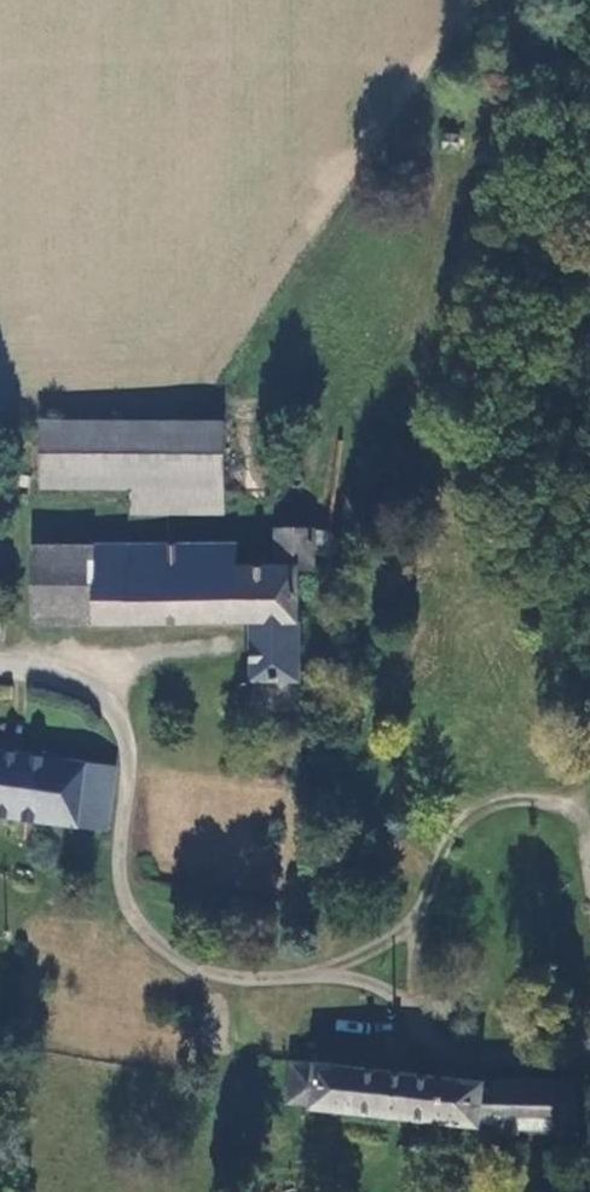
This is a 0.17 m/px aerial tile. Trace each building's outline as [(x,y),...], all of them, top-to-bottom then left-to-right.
[(458,148),(459,137),(446,136),(445,148),(458,148)] [(223,488),(224,426),(41,424),(40,486),(223,488)] [(225,493),(166,494),(165,511),(225,511),(225,493)] [(33,515),(32,541),(60,542),(61,517),(33,515)] [(252,679),(297,679),(296,568),(310,568),(310,551),(324,552),(336,547),(330,537),(314,536),(314,534),(276,533),(275,570),(239,570),(239,546),(37,545),(36,618),(251,622),(252,679)] [(0,750),(0,813),(78,825),(78,824),(87,764),(87,763),(0,750)] [(115,768),(87,764),(78,824),(106,828),(115,768)] [(290,1064),(287,1105),(313,1107),(317,1066),(290,1064)] [(317,1066),(313,1107),(499,1127),(499,1131),(574,1135),(575,1079),(496,1080),(494,1091),(483,1090),(484,1082),(317,1066)]
